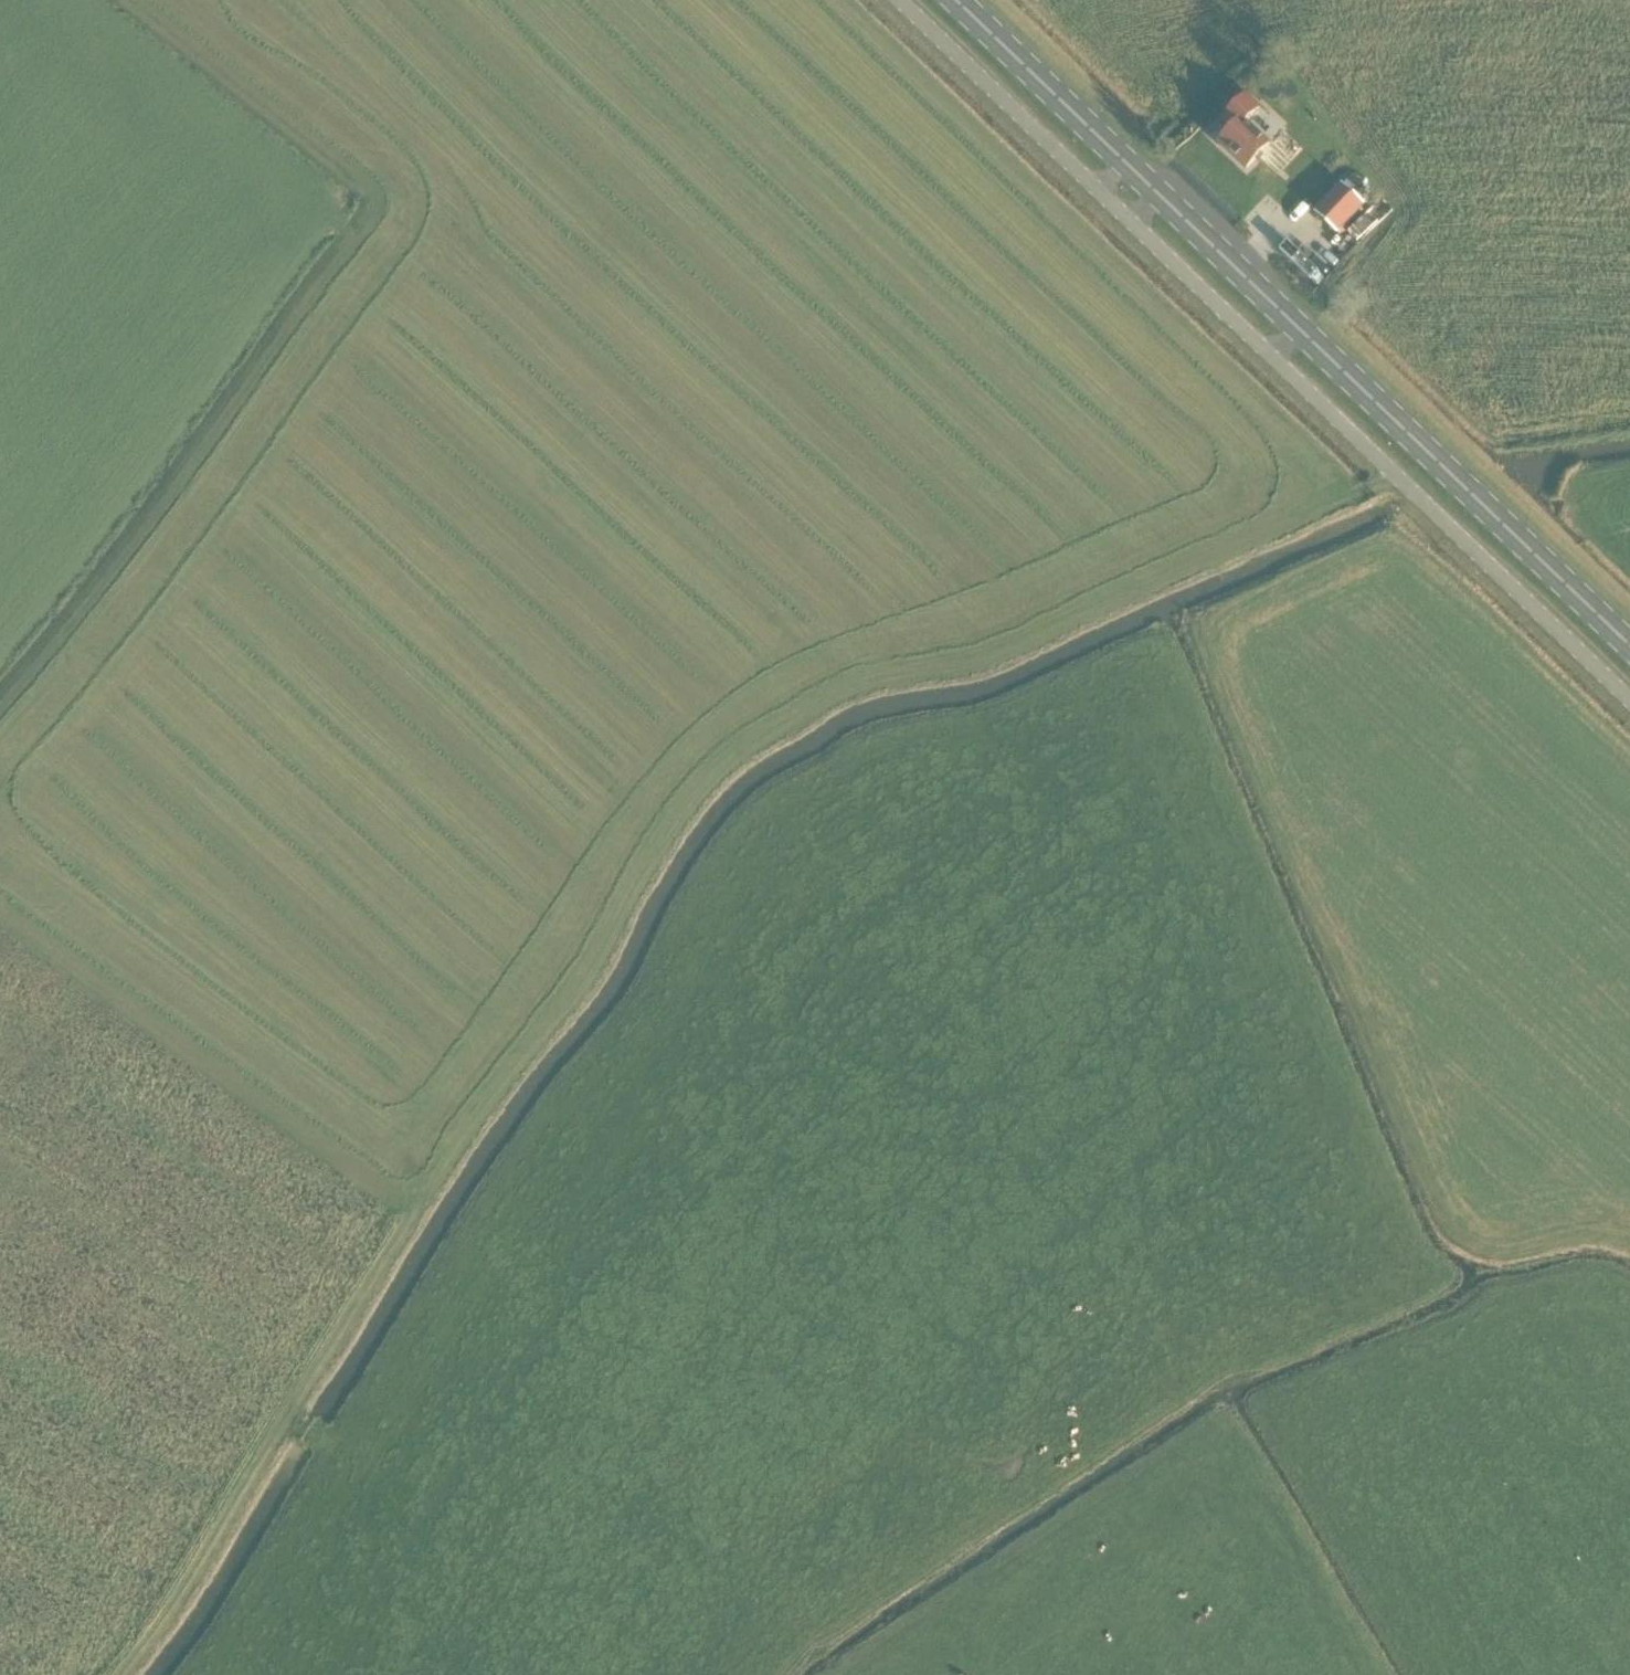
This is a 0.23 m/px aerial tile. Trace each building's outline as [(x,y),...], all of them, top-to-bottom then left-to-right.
[(1245,124),(1258,110),(1245,98),(1222,121),(1231,130),(1218,144),(1247,170),(1269,147),(1245,124)] [(1313,215),(1335,236),(1362,207),(1340,186),(1313,215)]
